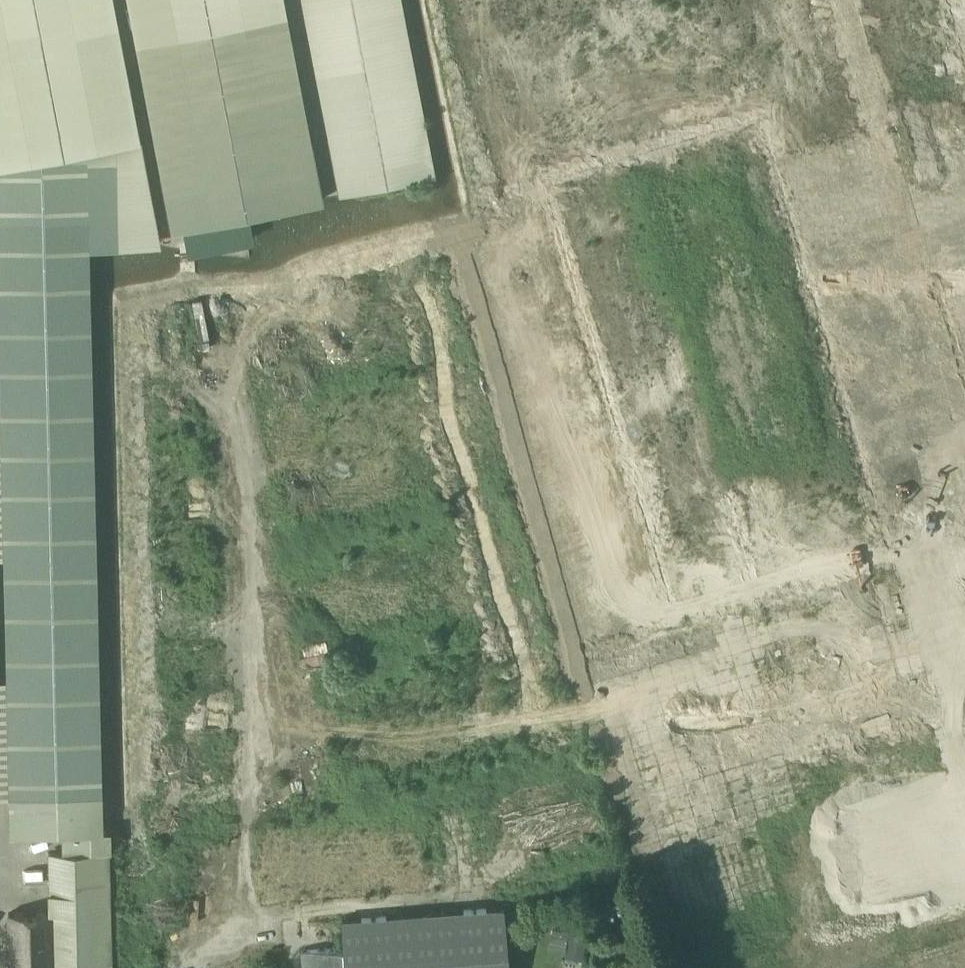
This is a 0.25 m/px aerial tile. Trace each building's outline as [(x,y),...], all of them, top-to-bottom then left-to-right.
[(64,850),(109,849),(109,830),(102,830),(88,246),(162,244),(141,137),(139,138),(113,0),(0,0),(0,350),(1,410),(5,554),(11,794),(15,794),(16,834),(64,833),(64,850)] [(184,225),(251,212),(316,200),(277,0),(140,0),(184,225)] [(346,193),(435,176),(401,0),(309,0),(346,193)] [(243,218),(190,227),(195,251),(248,242),(243,218)] [(109,851),(50,852),(51,911),(8,913),(9,967),(112,967),(109,851)] [(303,950),(304,967),(509,967),(504,904),(342,918),(344,946),(303,950)] [(551,931),(549,942),(569,947),(568,951),(585,954),(588,938),(586,938),(588,930),(575,928),(573,935),(571,935),(571,936),(551,931)]
